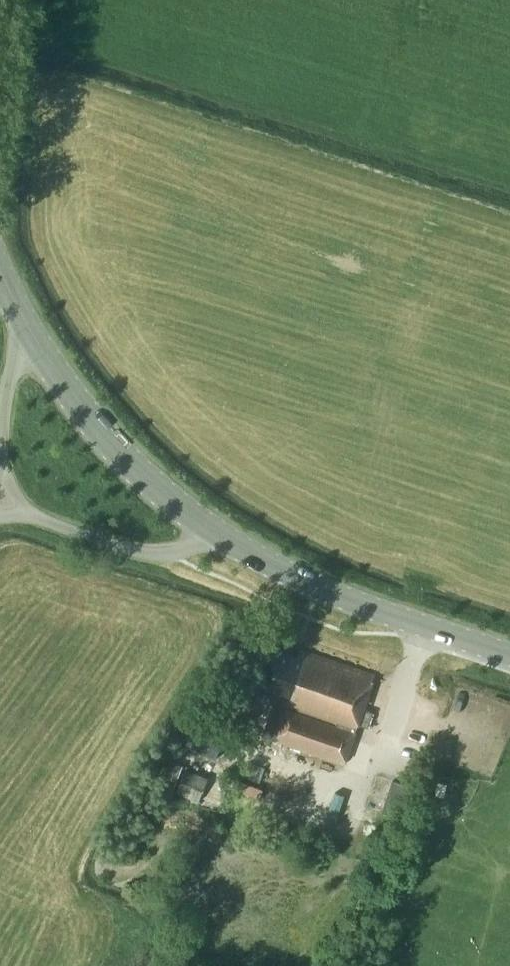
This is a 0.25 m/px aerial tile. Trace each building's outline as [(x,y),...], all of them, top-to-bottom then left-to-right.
[(356,726),(357,724),(368,727),(374,711),(362,707),(373,672),(302,650),(300,656),(272,647),(259,690),(290,700),(289,705),(356,726)] [(287,709),(276,738),(344,762),(355,734),(287,709)] [(204,733),(200,745),(209,748),(213,736),(204,733)] [(200,802),(208,777),(185,769),(176,794),(200,802)] [(405,784),(393,780),(383,810),(396,814),(405,784)]
